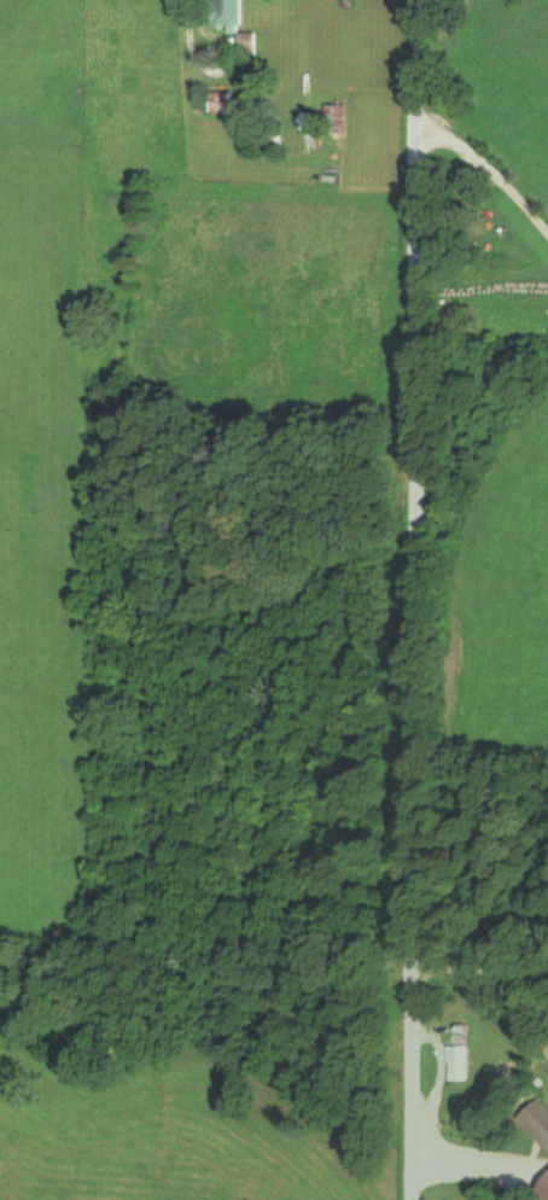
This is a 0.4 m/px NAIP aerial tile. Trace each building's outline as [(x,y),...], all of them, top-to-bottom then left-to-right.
[(219,28),(246,29),(246,0),(220,0),(219,28)] [(258,50),(259,33),(245,32),(244,49),(258,50)] [(233,92),(213,92),(213,113),(232,113),(233,92)] [(303,112),(303,130),(349,131),(349,105),(327,104),(327,113),(303,112)] [(469,1045),(450,1046),(451,1080),(470,1079),(469,1045)]
